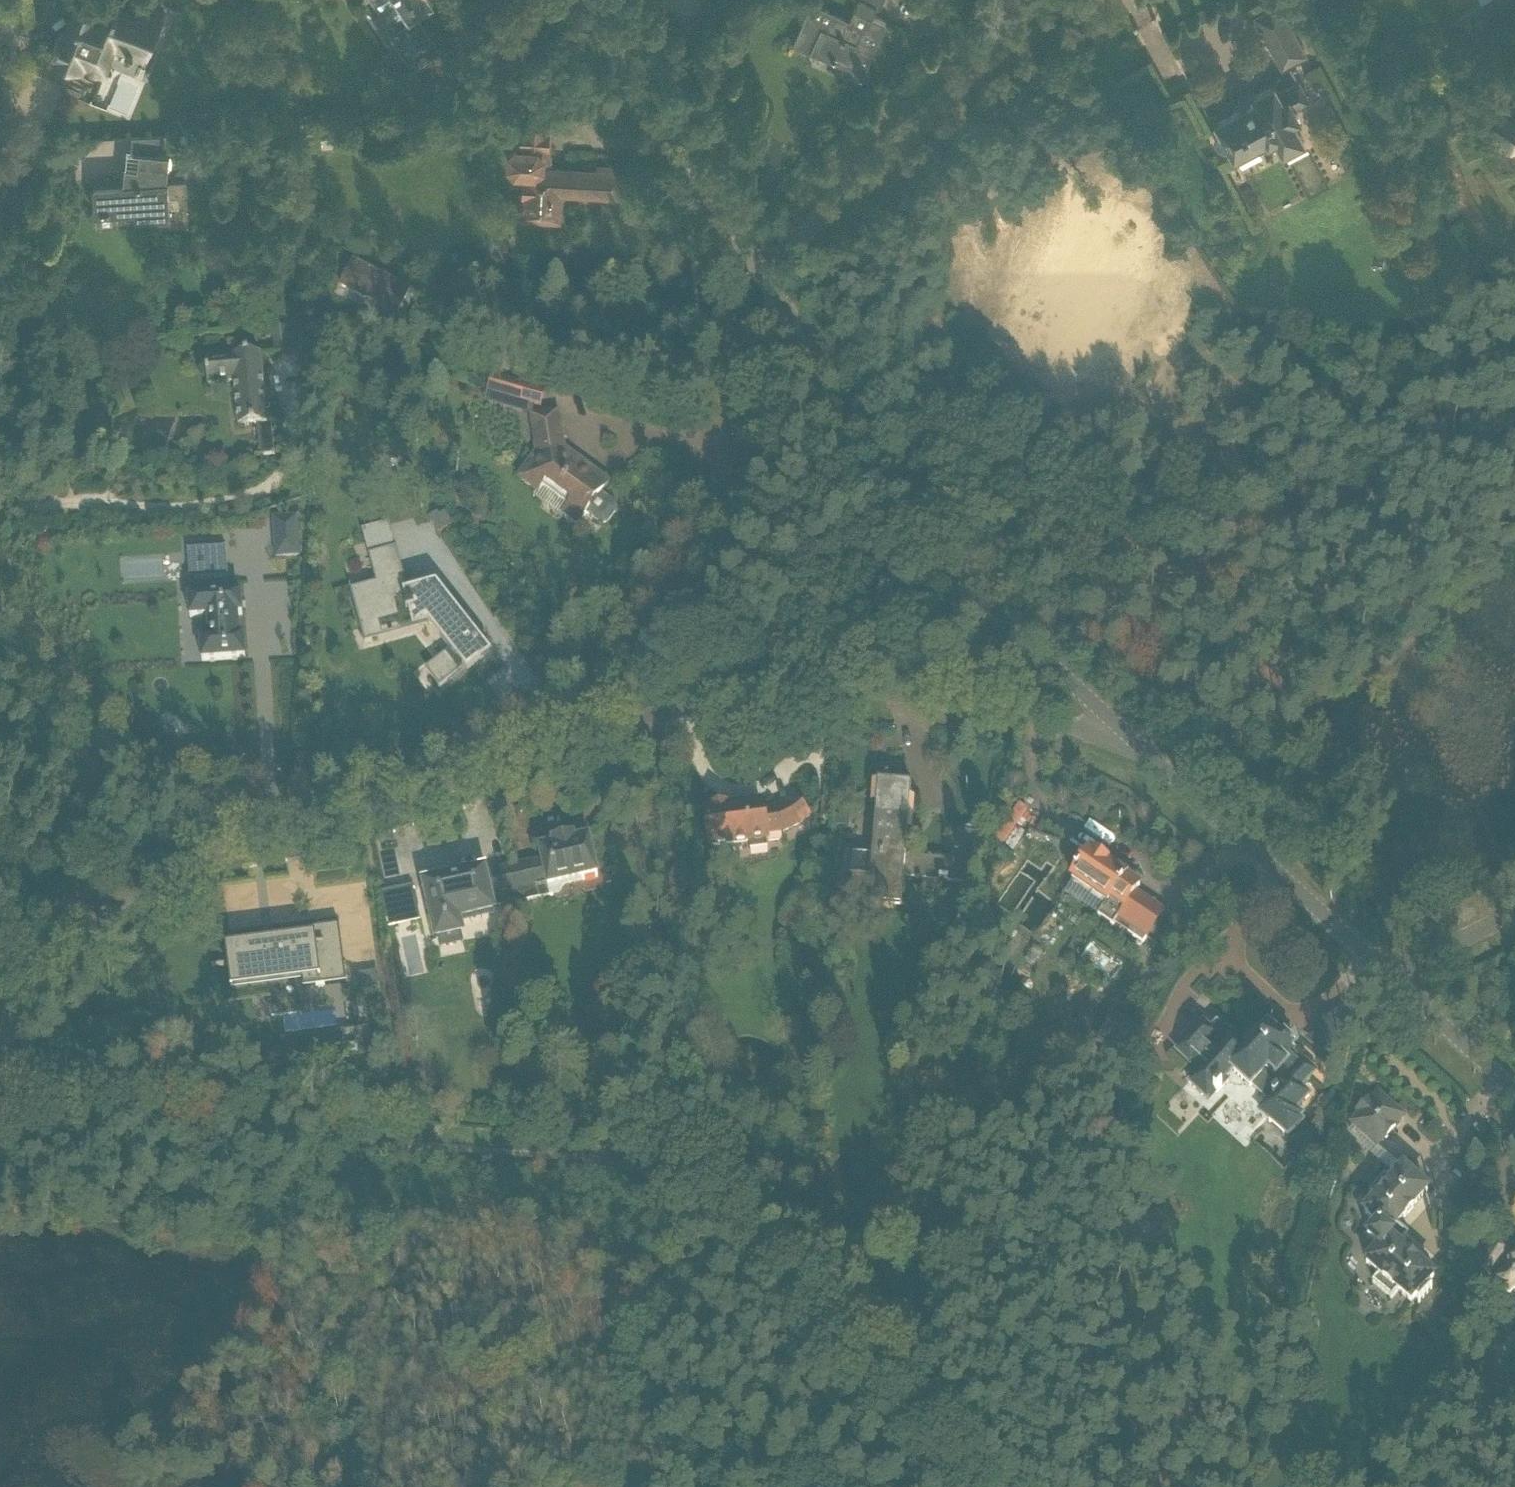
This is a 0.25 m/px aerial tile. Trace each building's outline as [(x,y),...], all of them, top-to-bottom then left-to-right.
[(404,27),(396,33),(414,60),(435,46),(413,14),(432,1),(431,0),(386,0),(404,27)] [(849,19),(809,2),(791,43),(810,52),(812,48),(845,63),(842,69),(861,77),(886,18),(872,12),(875,3),(877,4),(879,0),(857,0),(849,19)] [(56,45),(53,52),(57,54),(58,58),(70,63),(74,61),(82,64),(103,73),(115,41),(147,54),(153,39),(157,41),(164,22),(160,21),(162,16),(142,8),(139,16),(108,3),(103,16),(94,13),(95,12),(78,5),(76,4),(65,31),(62,30),(59,38),(58,37),(55,44),(56,45)] [(1271,45),(1294,33),(1279,5),(1256,17),(1271,45)] [(1294,107),(1309,99),(1299,81),(1279,92),(1275,84),(1254,95),(1258,103),(1255,105),(1255,104),(1245,109),(1245,110),(1242,111),(1241,109),(1217,122),(1221,130),(1217,133),(1215,139),(1216,144),(1220,148),(1225,150),(1231,148),(1235,156),(1259,143),(1258,141),(1267,136),(1269,140),(1276,136),(1284,151),(1304,140),(1294,121),(1300,117),(1294,107)] [(1495,128),(1496,130),(1496,129),(1507,149),(1506,149),(1507,151),(1512,148),(1514,155),(1514,117),(1495,128)] [(522,138),(521,149),(517,148),(510,154),(510,163),(515,170),(524,171),(520,214),(558,217),(560,191),(620,195),(622,166),(598,164),(597,170),(547,166),(550,120),(523,118),(522,138)] [(186,194),(186,180),(167,181),(170,155),(141,152),(139,168),(129,167),(127,185),(95,187),(95,186),(94,186),(95,214),(96,214),(96,209),(136,206),(137,214),(138,214),(138,213),(182,210),(181,195),(186,194)] [(216,152),(193,160),(199,179),(223,171),(216,152)] [(354,261),(342,286),(396,314),(409,288),(354,261)] [(321,325),(306,327),(308,353),(320,352),(321,325)] [(232,356),(225,357),(205,359),(207,383),(234,380),(239,425),(267,422),(272,422),(271,409),(266,409),(260,352),(259,353),(232,355),(232,356)] [(515,400),(520,383),(494,375),(489,392),(515,400)] [(556,411),(531,415),(530,415),(535,453),(517,477),(536,491),(540,485),(568,505),(563,512),(577,522),(585,511),(599,522),(605,522),(614,511),(613,504),(599,493),(607,482),(562,448),(556,411)] [(298,517),(274,518),(276,558),(300,556),(298,517)] [(349,586),(361,629),(362,629),(361,624),(398,614),(398,613),(405,611),(405,613),(413,611),(416,625),(430,621),(430,622),(431,621),(455,651),(440,663),(440,664),(432,671),(439,679),(438,680),(442,684),(439,687),(440,688),(488,650),(437,584),(409,592),(397,547),(368,555),(376,584),(352,590),(351,586),(349,586)] [(228,595),(227,577),(194,580),(195,598),(189,598),(191,618),(205,618),(206,641),(201,641),(203,661),(245,658),(244,638),(240,638),(238,615),(243,615),(242,609),(240,609),(240,601),(242,601),(241,595),(228,595)] [(836,780),(826,779),(822,818),(832,819),(836,780)] [(852,852),(850,872),(850,875),(871,877),(869,906),(902,908),(905,880),(975,885),(978,858),(980,836),(976,836),(971,829),(963,833),(959,832),(953,863),(906,858),(912,787),(880,784),(873,854),(852,852)] [(761,807),(706,813),(709,843),(709,847),(749,842),(750,850),(768,848),(767,835),(783,834),(793,828),(809,817),(794,797),(784,804),(776,809),(762,811),(761,807)] [(852,804),(840,803),(838,825),(850,826),(852,804)] [(993,842),(1002,848),(1029,809),(1020,803),(993,842)] [(542,859),(511,866),(517,892),(502,895),(505,905),(540,897),(541,898),(550,896),(548,887),(596,876),(587,838),(574,841),(573,836),(550,841),(552,846),(540,849),(542,859)] [(1038,844),(997,908),(1019,923),(1041,890),(1048,880),(1066,891),(1067,892),(1075,879),(1092,891),(1084,903),(1085,904),(1116,924),(1117,922),(1120,917),(1121,917),(1121,916),(1129,904),(1129,903),(1137,892),(1138,891),(1139,889),(1142,884),(1108,862),(1098,856),(1073,840),(1074,838),(1073,838),(1065,850),(1043,836),(1038,844)] [(484,873),(484,872),(424,885),(437,940),(462,934),(459,920),(493,912),(492,908),(505,905),(502,895),(517,892),(511,866),(484,873)] [(1125,924),(1122,929),(1129,934),(1132,929),(1125,924)] [(231,946),(226,946),(228,967),(231,967),(230,965),(233,964),(236,985),(280,980),(302,977),(303,988),(347,982),(339,925),(312,928),(312,930),(314,945),(280,949),(276,950),(275,940),(260,942),(231,946)] [(1135,926),(1131,931),(1147,941),(1149,938),(1150,936),(1149,935),(1136,927),(1135,926)] [(1117,972),(1124,957),(1088,938),(1080,952),(1117,972)] [(379,972),(368,973),(369,987),(380,986),(379,972)] [(1149,988),(1143,998),(1147,1001),(1154,991),(1149,988)] [(1203,1022),(1177,1050),(1190,1062),(1191,1061),(1200,1070),(1188,1082),(1207,1100),(1215,1092),(1216,1093),(1225,1083),(1224,1082),(1226,1080),(1260,1113),(1261,1112),(1267,1117),(1288,1137),(1302,1122),(1298,1119),(1301,1116),(1295,1110),(1308,1096),(1299,1087),(1314,1071),(1306,1063),(1303,1066),(1290,1054),(1293,1050),(1291,1048),(1295,1044),(1292,1041),(1291,1042),(1286,1037),(1286,1036),(1285,1035),(1282,1038),(1269,1026),(1256,1039),(1251,1035),(1242,1044),(1232,1035),(1230,1037),(1221,1028),(1215,1034),(1211,1029),(1203,1022)] [(361,1029),(341,1032),(344,1051),(364,1048),(361,1029)] [(1404,1118),(1380,1095),(1371,1105),(1367,1102),(1358,1112),(1361,1116),(1352,1125),(1377,1148),(1386,1138),(1387,1139),(1396,1128),(1395,1127),(1404,1118)] [(1011,1138),(998,1134),(996,1142),(1009,1145),(1011,1138)] [(1370,1193),(1377,1199),(1366,1212),(1379,1225),(1368,1237),(1381,1248),(1367,1263),(1380,1275),(1373,1282),(1392,1299),(1399,1292),(1412,1304),(1417,1299),(1420,1301),(1433,1287),(1430,1284),(1434,1279),(1417,1263),(1418,1262),(1407,1253),(1407,1254),(1399,1246),(1409,1235),(1398,1225),(1404,1218),(1405,1219),(1414,1209),(1413,1208),(1428,1191),(1423,1187),(1425,1184),(1412,1172),(1409,1175),(1404,1170),(1392,1183),(1385,1176),(1370,1193)] [(1478,1270),(1486,1277),(1489,1279),(1496,1270),(1479,1255),(1478,1270)] [(1501,1277),(1496,1283),(1509,1294),(1514,1288),(1514,1259),(1505,1270),(1506,1271),(1501,1277)]
